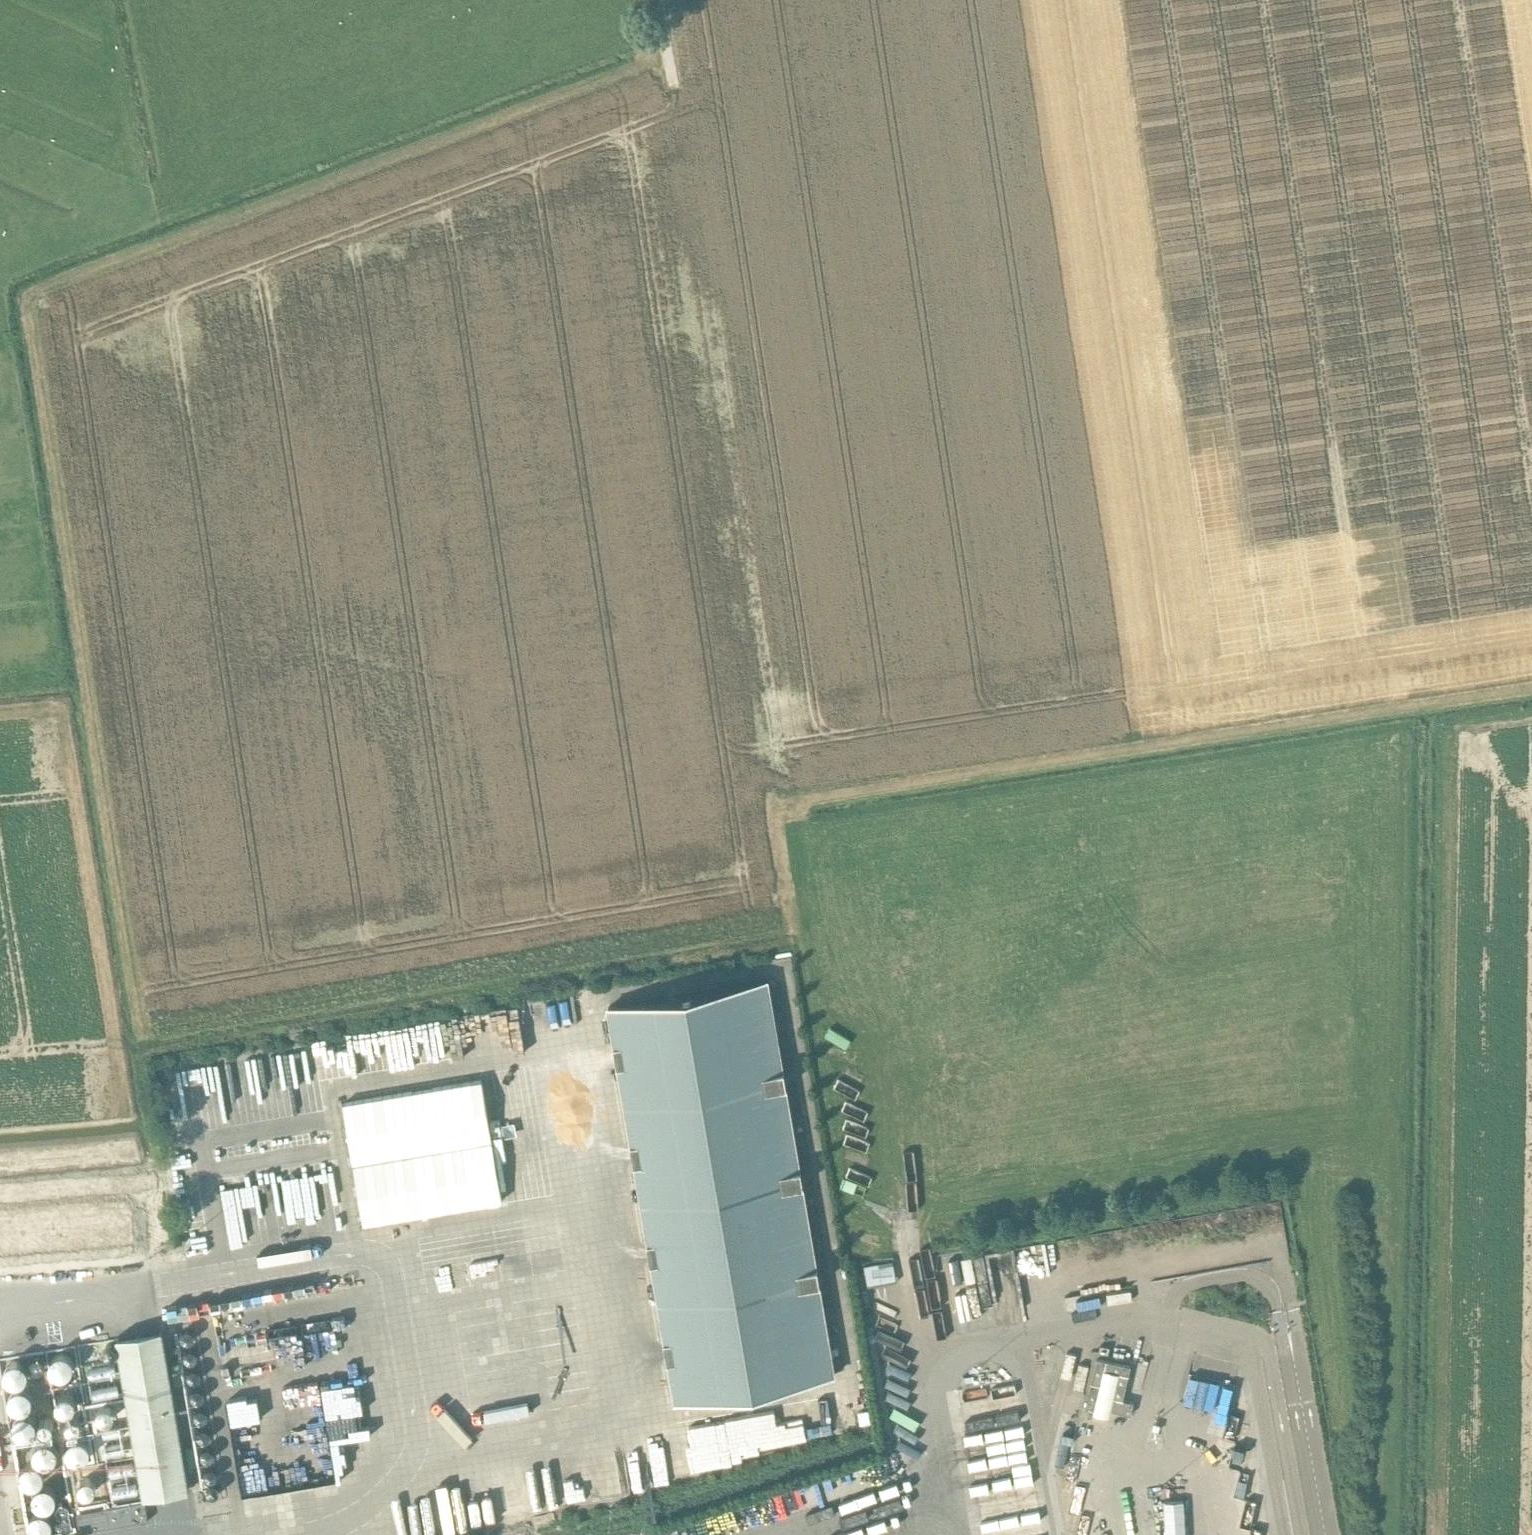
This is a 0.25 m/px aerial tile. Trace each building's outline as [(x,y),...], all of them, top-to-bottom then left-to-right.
[(675,1402),(834,1375),(767,980),(608,1007),(675,1402)] [(144,1491),(189,1484),(162,1325),(117,1333),(144,1491)] [(1130,1413),(1133,1401),(1122,1398),(1130,1364),(1097,1356),(1085,1405),(1095,1407),(1095,1405),(1130,1413)] [(76,1510),(80,1530),(148,1519),(145,1498),(76,1510)]
